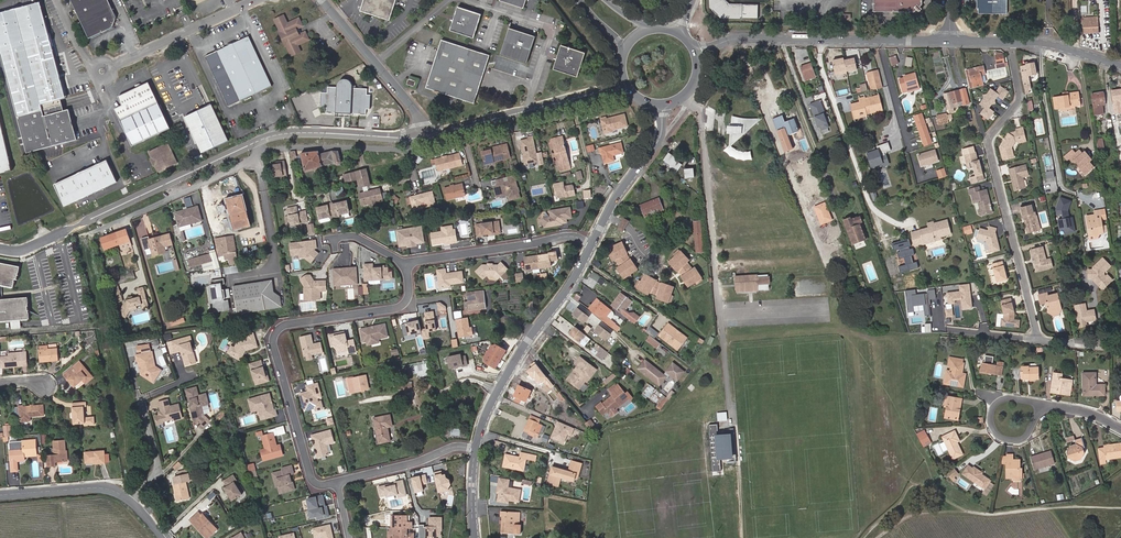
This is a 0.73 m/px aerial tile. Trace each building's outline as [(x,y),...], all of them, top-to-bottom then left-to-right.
[(89,39),(112,27),(116,17),(108,0),(71,0),(89,39)] [(361,11),(390,20),(396,0),(365,0),(361,11)] [(506,3),(523,8),(526,0),(502,0),(507,2),(506,3)] [(712,7),(712,0),(710,0),(710,8),(720,18),(742,18),(742,16),(721,16),(712,7)] [(726,0),(712,0),(712,7),(721,16),(742,16),(742,4),(729,4),(726,0)] [(873,12),(914,12),(921,5),(921,0),(873,0),(873,12)] [(978,14),(1007,14),(1007,0),(978,0),(978,14)] [(41,104),(60,99),(64,99),(41,3),(0,13),(0,51),(25,152),(76,140),(68,109),(63,111),(44,115),(41,104)] [(450,30),(474,38),(481,15),(458,7),(450,30)] [(288,25),(287,23),(283,15),(274,19),(280,32),(279,32),(285,45),(286,45),(291,56),(300,51),(297,45),(296,42),(298,41),(302,43),(309,39),(306,33),(303,32),(299,34),(296,28),(301,26),(302,24),(299,17),(291,21),(290,24),(288,25)] [(1097,17),(1083,18),(1084,33),(1092,33),(1092,32),(1098,31),(1097,17)] [(536,36),(508,28),(500,54),(527,63),(536,36)] [(248,36),(205,56),(228,105),(271,85),(248,36)] [(426,88),(474,103),(489,55),(442,40),(426,88)] [(560,71),(568,47),(561,45),(553,69),(560,71)] [(585,53),(568,47),(560,71),(577,77),(585,53)] [(1004,55),(997,53),(997,56),(996,56),(999,70),(989,72),(991,78),(1005,75),(1003,67),(1005,67),(1004,55)] [(899,64),(896,56),(890,58),(892,66),(899,64)] [(846,71),(844,61),(844,59),(832,61),(835,75),(847,73),(846,71)] [(857,69),(855,59),(844,61),(846,71),(857,69)] [(806,80),(816,77),(811,63),(801,67),(806,80)] [(1026,65),(1021,66),(1026,94),(1029,93),(1029,91),(1031,90),(1028,78),(1028,76),(1034,74),(1037,74),(1034,63),(1026,65)] [(976,88),(984,86),(981,74),(985,73),(984,66),(966,70),(971,89),(976,88)] [(882,87),(878,71),(867,73),(871,90),(882,87)] [(908,92),(919,89),(915,73),(904,76),(905,78),(899,79),(903,92),(908,91),(908,92)] [(327,112),(366,114),(366,109),(369,109),(370,95),(367,95),(367,89),(352,88),(352,86),(352,84),(350,81),(349,80),(347,80),(345,79),(343,80),(341,80),(340,82),(338,83),(337,85),(337,87),(328,86),(328,93),(323,92),(322,106),(327,107),(327,112)] [(136,88),(118,96),(122,105),(114,109),(119,120),(157,103),(147,83),(140,86),(136,88)] [(989,108),(998,95),(1003,99),(1008,92),(1001,86),(996,92),(991,89),(981,104),(985,107),(981,113),(988,119),(994,112),(989,108)] [(965,89),(960,90),(964,105),(969,104),(965,89)] [(960,90),(954,92),(958,106),(964,105),(960,90)] [(1111,91),(1113,103),(1117,103),(1117,105),(1120,105),(1120,90),(1111,91)] [(958,106),(954,92),(944,94),(949,112),(954,111),(953,108),(958,106)] [(1078,92),(1068,94),(1068,96),(1063,96),(1053,98),(1055,109),(1060,108),(1075,106),(1080,105),(1078,92)] [(1105,104),(1103,92),(1100,92),(1092,94),(1094,106),(1095,114),(1104,113),(1102,105),(1105,104)] [(860,102),(851,105),(854,119),(867,116),(866,110),(869,110),(870,113),(882,110),(879,95),(863,99),(863,102),(860,102)] [(63,111),(60,99),(41,104),(44,115),(63,111)] [(807,103),(818,140),(824,138),(823,133),(832,130),(827,116),(826,116),(821,99),(807,103)] [(157,103),(119,120),(131,146),(169,128),(157,103)] [(211,104),(184,117),(201,154),(228,141),(211,104)] [(938,122),(952,119),(952,117),(947,118),(946,113),(937,115),(938,122)] [(610,118),(606,119),(605,117),(600,119),(601,120),(604,132),(607,134),(610,133),(611,130),(627,126),(624,114),(612,117),(612,118),(610,119),(610,118)] [(925,145),(931,143),(922,114),(915,116),(925,145)] [(786,151),(792,149),(787,135),(798,131),(794,120),(785,123),(782,116),(774,120),(786,151)] [(735,143),(756,123),(756,120),(733,119),(731,142),(735,143)] [(10,171),(0,129),(0,175),(10,172),(10,171)] [(1015,140),(1026,138),(1023,129),(1017,130),(1017,132),(1009,134),(1002,145),(1001,148),(1004,160),(1014,157),(1012,148),(1015,142),(1015,140)] [(526,140),(518,142),(521,151),(522,151),(523,156),(524,158),(522,158),(524,164),(527,163),(529,164),(532,163),(533,162),(537,161),(531,136),(525,138),(526,140)] [(553,143),(563,140),(562,136),(553,139),(549,143),(555,166),(559,165),(553,143)] [(570,169),(563,140),(553,143),(559,165),(560,171),(570,169)] [(151,159),(154,166),(157,172),(176,164),(166,143),(148,152),(151,159)] [(503,143),(498,144),(498,146),(487,149),(482,150),(485,164),(506,159),(503,145),(503,143)] [(600,153),(601,153),(604,163),(614,161),(612,155),(612,154),(614,153),(615,155),(623,153),(620,143),(608,147),(599,149),(600,153)] [(888,164),(885,155),(884,155),(884,153),(886,152),(890,151),(887,143),(876,147),(877,151),(875,152),(874,148),(865,151),(871,167),(882,163),(883,166),(888,164)] [(733,158),(736,159),(740,160),(743,160),(746,160),(751,160),(749,152),(746,153),(744,153),(741,152),(738,152),(736,151),(733,150),(730,146),(724,151),(727,154),(730,156),(733,158)] [(939,161),(935,150),(918,155),(921,166),(939,161)] [(299,156),(299,154),(298,151),(291,152),(289,152),(291,161),(297,159),(296,157),(299,156)] [(338,152),(332,151),(319,155),(320,159),(323,167),(334,163),(337,166),(340,165),(341,162),(338,152)] [(980,168),(981,168),(979,159),(978,159),(975,151),(963,154),(967,169),(973,167),(974,167),(976,174),(975,175),(969,177),(971,183),(984,179),(982,171),(980,171),(980,168)] [(1089,159),(1084,153),(1083,154),(1080,151),(1076,154),(1073,151),(1065,157),(1068,161),(1070,159),(1073,163),(1075,162),(1084,173),(1086,170),(1088,173),(1094,168),(1089,162),(1088,162),(1087,160),(1089,159)] [(301,154),(301,155),(301,157),(303,163),(305,171),(323,167),(320,159),(319,155),(319,152),(301,154)] [(683,165),(676,159),(677,158),(669,152),(664,160),(671,165),(670,167),(677,172),(683,165)] [(459,154),(435,160),(438,171),(462,165),(459,154)] [(1053,164),(1052,154),(1045,155),(1046,165),(1053,164)] [(63,206),(116,182),(106,160),(53,184),(63,206)] [(277,165),(273,165),(275,177),(282,176),(282,178),(287,177),(285,161),(280,162),(280,164),(277,165)] [(1047,178),(1056,176),(1054,164),(1045,166),(1047,178)] [(1014,182),(1012,183),(1014,189),(1024,187),(1021,176),(1027,174),(1025,165),(1008,169),(1009,174),(1010,173),(1011,179),(1013,179),(1014,182)] [(694,177),(693,168),(684,169),(685,178),(694,177)] [(577,171),(579,179),(585,178),(583,169),(577,171)] [(944,169),(937,171),(939,178),(947,176),(944,169)] [(357,179),(368,176),(366,170),(344,176),(346,183),(357,180),(357,179)] [(368,178),(358,181),(359,188),(363,187),(364,193),(359,194),(362,205),(369,203),(375,202),(382,200),(379,189),(368,192),(366,186),(370,185),(368,178)] [(516,188),(514,178),(508,180),(508,182),(504,183),(503,181),(497,183),(497,184),(493,186),(496,197),(502,195),(508,194),(508,196),(509,200),(518,198),(517,193),(518,192),(517,189),(516,188)] [(575,195),(573,187),(571,185),(564,187),(563,182),(554,184),(556,195),(559,198),(566,196),(566,197),(575,195)] [(449,187),(443,188),(446,201),(464,196),(461,184),(453,186),(449,187)] [(989,204),(990,203),(987,190),(981,191),(979,187),(969,189),(970,194),(972,194),(974,202),(978,201),(980,208),(978,210),(979,214),(982,215),(992,212),(992,210),(993,209),(992,206),(991,207),(991,206),(989,206),(989,204)] [(410,198),(413,210),(422,208),(421,202),(425,202),(426,207),(435,205),(432,192),(410,198)] [(216,218),(216,219),(217,218),(225,216),(229,231),(233,230),(249,226),(246,212),(241,196),(224,200),(223,200),(213,203),(212,203),(212,204),(216,218)] [(1073,201),(1060,196),(1054,209),(1058,229),(1065,228),(1066,234),(1076,232),(1073,217),(1069,217),(1068,211),(1073,201)] [(192,206),(190,197),(184,199),(186,208),(192,206)] [(662,210),(658,199),(641,205),(645,216),(662,210)] [(332,205),(324,207),(317,208),(319,219),(330,217),(331,218),(334,217),(338,217),(338,215),(349,212),(346,201),(340,203),(332,205)] [(1034,209),(1032,204),(1020,207),(1022,217),(1024,218),(1026,218),(1027,221),(1026,222),(1028,227),(1029,232),(1039,229),(1037,223),(1039,222),(1037,215),(1036,215),(1034,209)] [(177,225),(178,227),(179,227),(190,224),(202,221),(198,206),(174,212),(177,225)] [(288,216),(288,217),(290,225),(290,226),(300,224),(307,222),(305,211),(298,213),(296,207),(287,209),(288,216)] [(559,226),(559,223),(561,223),(561,225),(561,224),(566,224),(566,220),(571,219),(570,209),(549,212),(550,218),(542,219),(544,228),(559,226)] [(1089,227),(1088,227),(1089,235),(1103,233),(1100,213),(1087,216),(1089,227)] [(860,222),(862,222),(860,217),(859,217),(859,216),(851,219),(850,217),(843,220),(853,245),(868,239),(864,229),(862,230),(860,224),(861,224),(860,222)] [(947,220),(938,222),(942,237),(951,234),(947,220)] [(627,223),(623,221),(619,227),(624,230),(627,223)] [(703,252),(700,221),(694,222),(696,253),(703,252)] [(500,234),(498,222),(475,225),(477,237),(482,237),(482,236),(488,235),(493,234),(493,235),(500,234)] [(942,237),(938,222),(934,223),(935,225),(929,227),(919,230),(922,241),(940,236),(941,237),(942,237)] [(185,241),(183,231),(191,228),(190,224),(179,227),(181,235),(183,241),(185,241)] [(178,227),(177,225),(173,226),(176,236),(181,235),(179,227),(178,227)] [(991,246),(989,249),(990,252),(1000,249),(998,240),(996,239),(995,237),(997,237),(996,232),(997,228),(989,226),(988,230),(980,227),(977,238),(987,241),(989,242),(991,246)] [(423,242),(421,227),(396,230),(398,241),(401,240),(402,246),(407,245),(407,247),(416,246),(415,244),(415,243),(423,242)] [(132,247),(126,230),(101,238),(105,251),(120,246),(122,251),(132,247)] [(430,234),(432,246),(443,244),(445,245),(449,245),(450,243),(456,242),(455,231),(452,231),(441,232),(430,234)] [(164,248),(173,245),(169,233),(149,239),(147,239),(150,248),(145,250),(146,255),(151,254),(152,257),(166,253),(164,248)] [(225,237),(214,239),(218,257),(224,256),(224,260),(228,259),(229,266),(238,264),(236,252),(233,236),(225,237)] [(940,236),(922,241),(923,244),(941,239),(941,237),(940,236)] [(150,248),(147,239),(149,239),(148,237),(141,239),(144,250),(145,250),(150,248)] [(313,251),(313,249),(314,249),(317,248),(316,241),(290,244),(292,255),(299,254),(303,253),(304,257),(309,257),(314,260),(318,254),(315,251),(313,251)] [(613,247),(608,249),(613,260),(615,259),(618,257),(625,254),(627,253),(622,243),(615,246),(613,247)] [(1046,259),(1042,245),(1030,249),(1032,258),(1031,259),(1032,263),(1034,262),(1036,271),(1053,266),(1051,257),(1046,259)] [(675,256),(669,262),(677,270),(678,269),(684,263),(686,261),(688,259),(680,251),(678,249),(674,253),(676,255),(675,256)] [(209,253),(209,254),(211,261),(201,264),(203,271),(214,269),(220,268),(215,251),(209,253)] [(523,258),(525,271),(550,267),(549,261),(556,260),(555,252),(547,253),(547,255),(523,258)] [(209,254),(188,260),(190,268),(201,264),(211,261),(209,254)] [(620,260),(617,262),(619,265),(622,263),(624,265),(630,261),(628,257),(625,254),(618,257),(620,260)] [(1111,266),(1103,259),(1094,268),(1093,270),(1089,270),(1089,271),(1089,278),(1092,279),(1102,289),(1104,289),(1111,282),(1106,277),(1105,275),(1105,273),(1110,268),(1111,266)] [(632,274),(638,269),(631,260),(630,261),(624,265),(621,267),(619,269),(626,278),(630,275),(632,274)] [(1004,271),(1005,270),(1003,261),(993,263),(997,281),(1007,279),(1006,273),(1005,273),(1004,271)] [(0,263),(0,323),(31,320),(29,298),(1,300),(0,296),(0,286),(14,289),(16,280),(19,281),(20,277),(19,277),(21,268),(0,263)] [(486,276),(493,276),(495,274),(497,274),(500,277),(507,270),(501,263),(497,266),(482,265),(475,271),(483,279),(486,276)] [(686,266),(684,263),(678,269),(680,272),(683,275),(689,271),(688,268),(690,266),(688,264),(686,266)] [(376,268),(376,267),(373,267),(372,264),(363,265),(365,281),(392,279),(391,272),(388,272),(387,268),(384,268),(384,266),(380,266),(381,268),(376,268)] [(237,265),(224,268),(224,272),(225,275),(238,272),(237,267),(237,265)] [(357,284),(356,267),(343,268),(341,270),(340,270),(338,269),(333,269),(334,285),(357,284)] [(683,275),(681,276),(687,286),(694,281),(696,280),(700,278),(694,268),(692,269),(689,271),(683,275)] [(463,284),(461,273),(445,275),(444,271),(437,272),(439,290),(450,288),(449,286),(463,284)] [(596,281),(600,276),(593,272),(590,277),(596,281)] [(112,279),(114,285),(134,278),(133,273),(112,279)] [(650,288),(654,282),(655,280),(645,274),(641,281),(640,283),(637,287),(647,293),(648,291),(650,288)] [(320,299),(320,291),(326,291),(326,280),(317,281),(317,282),(315,282),(314,281),(310,275),(306,275),(300,278),(300,280),(305,288),(304,288),(304,293),(307,293),(308,295),(308,300),(320,299)] [(769,286),(768,275),(736,277),(737,288),(769,286)] [(209,285),(209,286),(212,303),(213,312),(229,310),(228,300),(224,301),(223,299),(225,299),(230,298),(228,289),(223,290),(222,290),(221,285),(225,284),(224,279),(222,279),(210,281),(211,284),(209,285)] [(237,314),(282,308),(280,297),(273,292),(272,280),(232,286),(237,314)] [(656,291),(659,292),(662,285),(658,283),(654,282),(650,288),(653,290),(652,293),(653,293),(655,294),(656,291)] [(670,295),(673,287),(662,283),(662,285),(659,292),(658,295),(657,297),(668,301),(670,296),(670,295)] [(969,283),(958,284),(959,290),(946,291),(947,303),(960,301),(961,308),(972,307),(969,283)] [(133,299),(129,300),(126,301),(127,301),(124,302),(117,314),(125,319),(125,318),(124,317),(126,313),(128,314),(129,311),(137,309),(136,306),(141,305),(142,307),(148,305),(143,288),(137,289),(139,297),(133,299)] [(112,293),(115,303),(122,301),(120,291),(112,293)] [(486,308),(484,291),(466,293),(468,310),(486,308)] [(1049,311),(1061,308),(1057,292),(1048,295),(1047,292),(1038,294),(1041,303),(1044,302),(1046,302),(1048,306),(1049,311)] [(621,293),(611,306),(631,321),(634,318),(624,311),(632,301),(621,293)] [(1013,310),(1014,310),(1011,297),(999,299),(1003,313),(1003,317),(1000,318),(1000,324),(1019,326),(1020,319),(1014,319),(1015,312),(1013,312),(1013,310)] [(589,309),(612,327),(615,324),(606,316),(611,310),(597,299),(589,309)] [(440,310),(448,309),(447,301),(439,302),(440,310)] [(1086,304),(1076,306),(1080,328),(1088,326),(1087,323),(1097,321),(1095,310),(1088,311),(1086,304)] [(455,311),(456,317),(464,316),(463,309),(455,311)] [(426,311),(428,331),(441,330),(440,318),(437,318),(436,310),(426,311)] [(458,318),(461,337),(476,335),(475,325),(472,326),(470,316),(458,318)] [(171,326),(185,322),(184,318),(170,322),(171,326)] [(403,324),(406,336),(426,331),(423,319),(403,324)] [(923,331),(931,331),(931,323),(923,322),(923,331)] [(387,337),(385,324),(375,326),(374,327),(372,328),(371,327),(365,328),(366,331),(361,332),(363,342),(366,341),(372,340),(372,344),(379,342),(378,339),(387,337)] [(608,334),(596,324),(590,333),(602,342),(608,334)] [(675,332),(676,330),(668,324),(659,336),(678,350),(686,338),(680,333),(679,335),(675,332)] [(586,335),(575,326),(569,334),(581,343),(586,335)] [(416,334),(420,351),(427,350),(423,332),(416,334)] [(346,342),(344,333),(339,334),(339,336),(334,337),(334,335),(329,336),(331,346),(335,345),(336,349),(341,348),(342,352),(348,351),(349,354),(356,352),(354,340),(346,342)] [(240,361),(245,351),(257,348),(253,334),(246,336),(247,339),(238,342),(234,349),(231,356),(230,356),(240,361)] [(311,335),(300,337),(304,357),(306,356),(311,355),(323,352),(320,343),(315,344),(316,345),(313,345),(313,344),(311,335)] [(185,366),(192,364),(191,361),(195,360),(190,343),(192,342),(190,336),(171,342),(174,353),(181,351),(185,366)] [(656,348),(660,344),(650,336),(647,340),(656,348)] [(603,360),(609,353),(597,344),(594,349),(597,352),(595,355),(603,360)] [(153,368),(151,359),(153,358),(152,352),(151,352),(149,345),(137,347),(138,348),(138,352),(139,353),(143,352),(144,354),(136,355),(137,361),(140,375),(153,383),(160,372),(153,368)] [(495,369),(506,351),(496,345),(491,347),(484,358),(485,364),(495,369)] [(57,349),(39,350),(40,361),(58,360),(57,349)] [(12,367),(12,365),(27,364),(26,354),(15,354),(15,353),(9,353),(9,357),(1,357),(1,367),(2,368),(12,367)] [(467,367),(465,357),(460,358),(460,356),(447,359),(449,369),(462,366),(462,368),(467,367)] [(573,379),(571,382),(579,388),(585,380),(587,381),(596,369),(580,357),(574,364),(577,366),(574,370),(577,372),(573,376),(573,379)] [(962,376),(962,374),(964,363),(964,359),(953,357),(952,361),(952,366),(951,372),(947,371),(945,384),(963,387),(965,377),(962,376)] [(155,366),(153,358),(151,359),(153,368),(160,372),(161,370),(155,366)] [(261,360),(252,363),(258,385),(270,381),(268,376),(266,376),(265,371),(261,360)] [(404,363),(405,377),(431,373),(429,360),(404,363)] [(638,369),(659,386),(666,377),(667,378),(670,375),(677,380),(684,372),(673,363),(663,375),(645,360),(638,369)] [(92,377),(80,363),(74,368),(76,372),(67,379),(74,388),(82,381),(85,384),(92,377)] [(998,366),(982,364),(981,372),(1001,375),(1003,367),(1003,363),(999,363),(998,366)] [(1039,379),(1038,368),(1029,368),(1029,366),(1021,367),(1021,374),(1024,374),(1024,378),(1030,377),(1030,379),(1039,379)] [(567,379),(571,382),(573,379),(573,376),(577,372),(574,370),(567,379)] [(1057,390),(1071,393),(1073,381),(1062,379),(1062,375),(1054,373),(1051,392),(1057,393),(1057,390)] [(1094,393),(1094,395),(1105,395),(1105,384),(1096,385),(1096,373),(1083,374),(1084,394),(1094,393)] [(612,375),(604,381),(606,384),(614,378),(612,375)] [(366,376),(348,379),(351,393),(369,389),(366,376)] [(316,399),(321,397),(317,384),(307,387),(308,394),(305,395),(305,393),(300,394),(304,411),(315,408),(318,403),(316,399)] [(616,410),(630,399),(617,384),(609,390),(612,393),(611,394),(612,396),(614,398),(612,399),(609,399),(602,404),(601,403),(596,407),(602,415),(607,411),(609,414),(614,410),(616,410)] [(658,392),(649,385),(647,388),(642,394),(647,398),(647,397),(649,399),(652,395),(650,393),(651,391),(656,395),(658,392)] [(531,392),(519,386),(514,396),(526,401),(526,400),(530,393),(531,392)] [(198,396),(196,387),(186,390),(189,401),(190,400),(192,406),(190,407),(194,420),(201,428),(209,421),(204,415),(201,406),(208,404),(206,394),(198,396)] [(535,395),(530,393),(526,400),(531,403),(535,395)] [(270,394),(249,400),(251,406),(258,405),(259,410),(262,420),(277,416),(276,411),(274,411),(272,404),(271,404),(270,401),(271,401),(270,394)] [(668,399),(662,395),(657,402),(658,403),(656,406),(661,410),(668,399)] [(956,412),(959,399),(946,396),(945,401),(948,401),(945,418),(958,420),(959,412),(956,412)] [(155,416),(157,425),(163,424),(163,422),(172,419),(174,420),(182,418),(178,404),(169,407),(167,400),(158,402),(160,408),(161,413),(160,415),(155,416)] [(86,402),(73,403),(74,425),(85,424),(85,426),(95,425),(95,418),(85,419),(84,408),(87,408),(86,402)] [(19,406),(19,407),(19,415),(20,421),(30,420),(30,416),(44,415),(43,405),(24,407),(23,406),(19,406)] [(390,416),(374,419),(379,444),(389,441),(387,428),(392,427),(390,416)] [(530,419),(523,432),(527,434),(537,438),(539,434),(535,432),(538,425),(539,424),(538,423),(530,419)] [(560,420),(553,437),(568,443),(573,432),(578,435),(581,429),(560,420)] [(590,420),(585,424),(591,432),(596,428),(590,420)] [(264,461),(283,456),(281,447),(275,449),(275,447),(276,446),(274,437),(277,436),(276,430),(268,432),(269,435),(263,437),(267,450),(262,451),(264,461)] [(334,443),(331,431),(313,436),(314,440),(313,441),(315,448),(316,448),(317,450),(316,450),(318,458),(329,455),(326,445),(334,443)] [(953,459),(963,454),(957,442),(960,441),(955,431),(942,437),(953,459)] [(724,453),(723,438),(718,438),(718,433),(714,433),(714,438),(716,438),(717,454),(724,453)] [(929,439),(926,433),(919,437),(922,443),(929,439)] [(735,457),(734,437),(723,438),(724,453),(724,458),(735,457)] [(1082,438),(1075,440),(1076,443),(1070,445),(1067,452),(1069,458),(1075,461),(1081,459),(1085,453),(1083,448),(1085,447),(1082,438)] [(25,441),(26,455),(30,454),(30,456),(36,456),(35,441),(25,441)] [(65,441),(54,442),(56,456),(51,456),(51,465),(57,465),(56,462),(66,461),(65,441)] [(1104,447),(1105,453),(1099,454),(1100,460),(1106,459),(1120,457),(1120,444),(1120,443),(1104,446),(1104,447)] [(1034,470),(1055,464),(1051,451),(1031,457),(1034,470)] [(103,452),(85,454),(86,464),(95,463),(96,464),(105,464),(103,452)] [(519,458),(518,458),(518,460),(515,459),(515,458),(505,456),(502,468),(523,471),(525,460),(529,461),(530,456),(520,454),(519,458)] [(1012,480),(1021,480),(1021,468),(1020,469),(1019,460),(1013,460),(1012,455),(1007,454),(1007,457),(1007,463),(1006,463),(1006,478),(1012,478),(1012,480)] [(557,477),(560,478),(570,480),(570,478),(573,479),(577,464),(567,460),(565,469),(565,471),(554,468),(551,467),(547,484),(554,485),(557,477)] [(179,462),(173,468),(177,471),(183,466),(179,462)] [(291,482),(290,476),(291,476),(294,475),(291,466),(281,469),(282,471),(273,474),(274,480),(278,479),(281,492),(286,491),(286,492),(295,490),(293,482),(291,482)] [(985,489),(990,481),(981,474),(982,473),(973,468),(972,469),(968,466),(963,474),(985,489)] [(954,468),(948,473),(953,479),(959,475),(954,468)] [(456,489),(453,477),(451,478),(450,472),(439,474),(443,492),(456,489)] [(412,477),(416,493),(429,490),(427,483),(430,483),(428,473),(412,477)] [(174,486),(178,502),(190,498),(186,482),(190,481),(189,476),(179,479),(180,484),(174,486)] [(243,496),(235,484),(238,482),(234,476),(225,482),(228,488),(225,489),(233,502),(243,496)] [(281,492),(278,479),(274,480),(276,487),(278,487),(280,494),(286,492),(286,491),(281,492)] [(402,489),(400,480),(387,483),(390,492),(402,489)] [(499,488),(497,502),(508,504),(508,502),(518,503),(519,491),(507,489),(508,481),(499,480),(497,488),(499,488)] [(310,497),(314,520),(331,517),(327,494),(310,497)] [(305,505),(290,508),(293,519),(307,516),(305,505)] [(190,520),(199,530),(201,528),(209,537),(217,530),(203,515),(201,516),(199,512),(190,520)] [(520,536),(521,526),(519,525),(519,518),(515,517),(515,513),(500,512),(500,518),(502,518),(501,521),(499,521),(499,525),(501,525),(500,534),(520,536)] [(391,528),(390,528),(390,532),(390,537),(413,537),(413,535),(407,535),(407,529),(411,529),(411,523),(410,523),(410,516),(392,516),(391,528)] [(429,537),(444,537),(444,516),(429,516),(429,537)] [(428,524),(420,523),(419,537),(427,537),(428,524)] [(330,525),(313,529),(315,537),(320,537),(323,537),(333,537),(330,525)] [(199,530),(206,537),(208,537),(209,537),(201,528),(199,530)]
